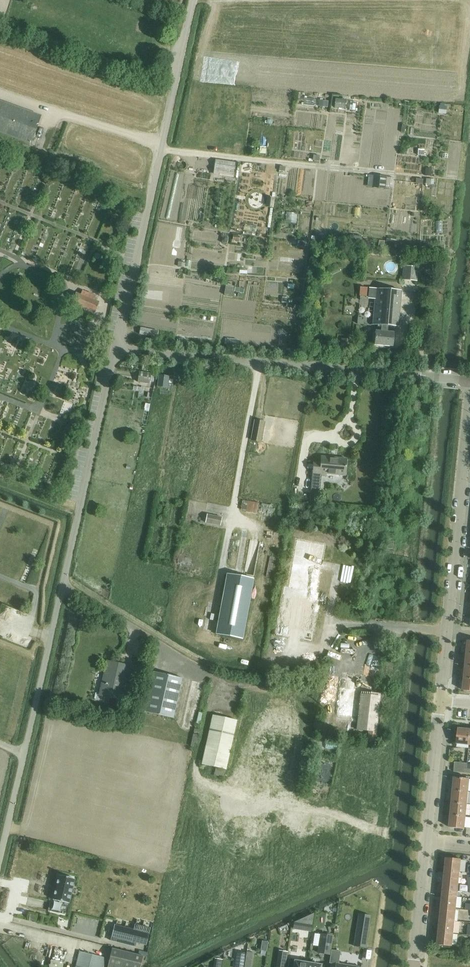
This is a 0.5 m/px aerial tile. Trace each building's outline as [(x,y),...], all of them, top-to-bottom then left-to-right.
[(336,98),(335,107),(345,108),(346,99),(336,98)] [(41,116),(0,101),(0,133),(31,144),(41,116)] [(370,174),(368,186),(386,188),(388,176),(370,174)] [(286,216),(298,217),(298,205),(286,205),(286,216)] [(387,238),(385,245),(393,247),(394,239),(387,238)] [(233,242),(233,253),(248,253),(248,242),(233,242)] [(10,262),(12,257),(4,253),(2,258),(10,262)] [(405,267),(404,279),(416,281),(417,268),(405,267)] [(226,285),(224,294),(233,295),(234,291),(234,287),(234,286),(226,285)] [(401,290),(377,288),(374,324),(382,325),(381,332),(376,331),(375,344),(393,346),(394,333),(388,332),(388,326),(398,327),(401,290)] [(95,313),(99,302),(94,300),(96,296),(82,290),(81,295),(76,293),(72,303),(95,313)] [(159,331),(140,328),(139,334),(157,338),(159,331)] [(430,328),(421,328),(421,336),(430,336),(430,328)] [(351,351),(352,339),(342,338),(341,350),(351,351)] [(143,363),(143,364),(142,371),(157,373),(158,365),(143,363)] [(139,372),(137,382),(149,384),(151,374),(139,372)] [(167,388),(169,376),(159,375),(157,387),(167,388)] [(254,421),(251,440),(261,442),(264,422),(254,421)] [(346,476),(347,459),(321,457),(320,463),(313,463),(311,491),(320,492),(321,477),(327,477),(327,474),(346,476)] [(187,481),(188,472),(176,471),(175,480),(187,481)] [(257,514),(259,503),(248,501),(246,512),(257,514)] [(205,523),(220,526),(222,518),(207,515),(205,523)] [(393,549),(394,541),(384,539),(382,547),(393,549)] [(284,586),(275,635),(312,641),(320,593),(317,592),(325,545),(297,540),(288,587),(284,586)] [(227,573),(216,633),(242,638),(254,578),(227,573)] [(128,680),(131,667),(118,664),(117,666),(114,665),(115,663),(107,661),(104,675),(106,675),(104,682),(102,682),(100,693),(111,695),(110,697),(121,699),(126,680),(128,680)] [(173,718),(182,678),(154,672),(145,711),(173,718)] [(196,675),(186,721),(196,723),(206,677),(196,675)] [(359,718),(357,729),(368,731),(366,742),(375,743),(376,731),(380,694),(360,692),(362,679),(342,677),(338,716),(359,718)] [(213,715),(202,764),(226,770),(237,721),(213,715)] [(469,744),(469,730),(459,728),(457,744),(469,745),(469,744)] [(200,730),(194,729),(191,746),(194,747),(194,743),(197,743),(200,730)] [(455,762),(455,767),(454,772),(467,773),(467,769),(468,764),(455,762)] [(469,792),(469,782),(469,779),(455,777),(454,790),(469,792)] [(453,803),(468,804),(469,792),(454,790),(453,803)] [(451,815),(466,816),(468,804),(453,803),(451,815)] [(466,816),(451,815),(450,827),(465,829),(466,816)] [(460,872),(462,859),(447,858),(446,871),(460,872)] [(459,884),(460,872),(446,871),(445,883),(459,884)] [(69,904),(75,879),(59,875),(53,900),(69,904)] [(458,897),(459,884),(445,883),(443,895),(458,897)] [(457,909),(458,897),(443,895),(442,907),(457,909)] [(455,921),(457,909),(442,907),(441,920),(455,921)] [(313,912),(293,921),(307,923),(306,930),(310,931),(312,924),(313,912)] [(360,914),(358,930),(367,932),(370,916),(360,914)] [(454,933),(455,921),(441,920),(440,932),(454,933)] [(114,924),(110,941),(135,947),(136,942),(145,945),(150,928),(134,924),(133,929),(114,924)] [(453,946),(454,933),(440,932),(438,944),(453,946)] [(333,936),(320,934),(318,952),(330,954),(333,936)] [(143,956),(112,948),(108,966),(140,966),(143,956)] [(329,963),(335,964),(335,966),(357,966),(338,964),(340,951),(331,950),(329,963)] [(80,951),(76,966),(103,966),(105,957),(80,951)] [(243,966),(250,966),(252,952),(246,951),(245,952),(244,959),(243,966)] [(280,951),(279,960),(286,961),(288,952),(280,951)] [(234,966),(243,966),(244,959),(236,957),(234,966)] [(308,963),(295,961),(295,959),(289,958),(288,966),(307,966),(308,963)]
